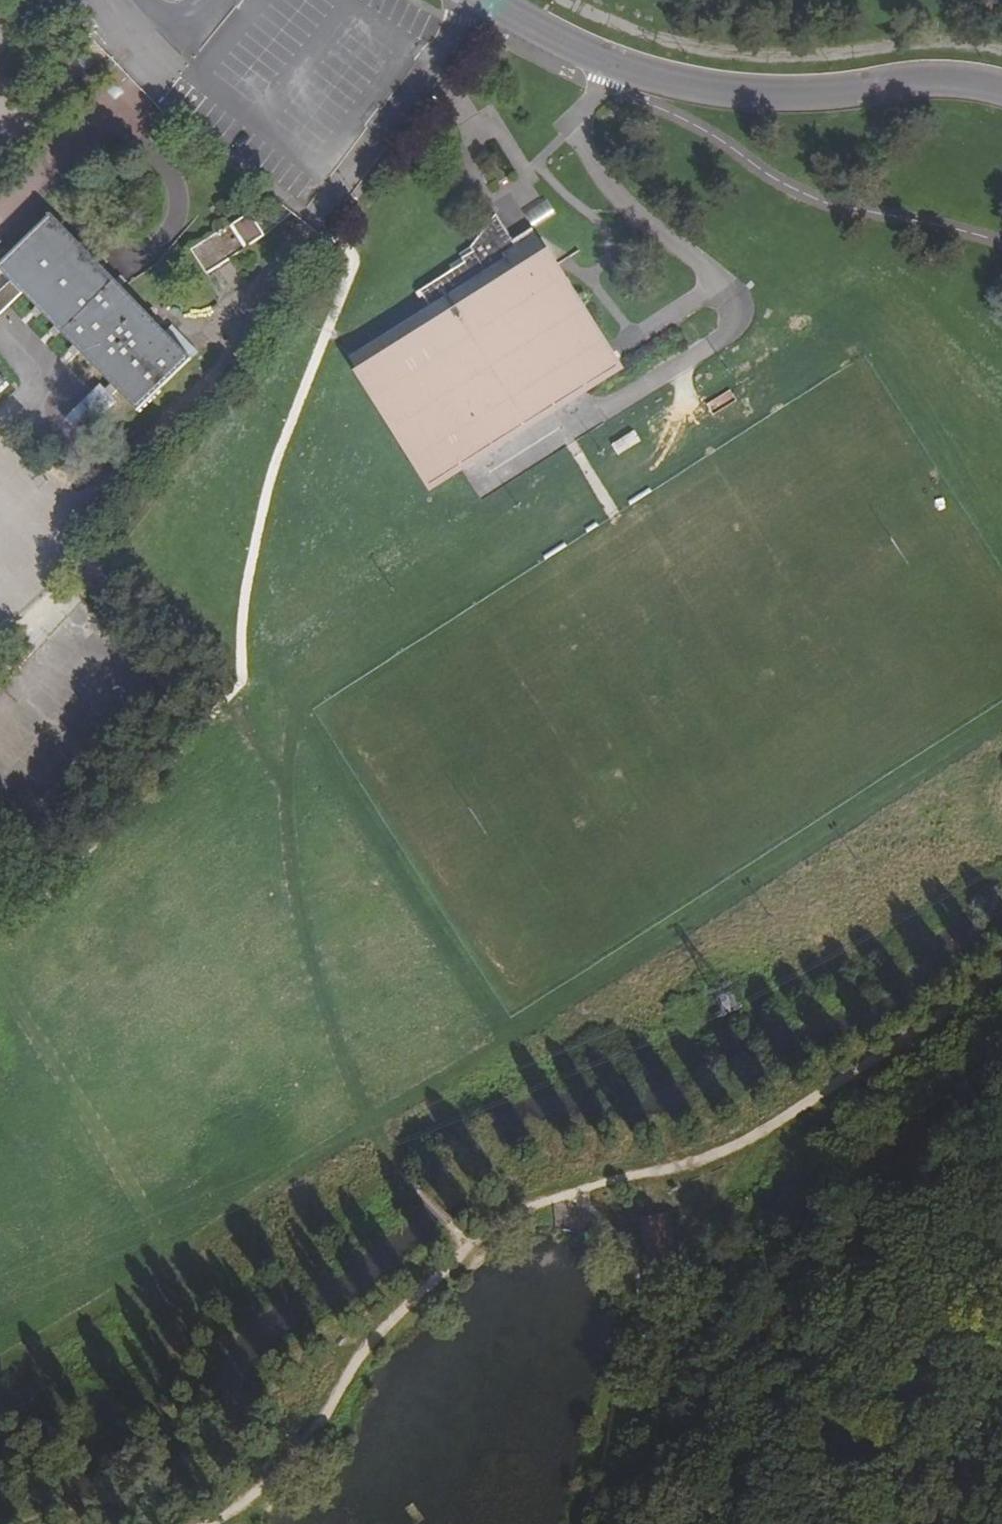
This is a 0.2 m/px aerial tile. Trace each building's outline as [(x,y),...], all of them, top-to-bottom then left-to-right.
[(550,196),(527,209),(536,227),(559,214),(550,196)] [(31,295),(144,416),(197,367),(53,213),(0,262),(31,295)] [(350,355),(430,479),(427,481),(431,486),(434,486),(435,485),(433,481),(458,466),(464,467),(467,465),(469,459),(493,445),(494,447),(497,447),(498,445),(496,442),(521,427),(527,428),(530,427),(530,422),(555,407),(559,409),(561,408),(561,404),(583,390),(590,391),(593,389),(594,384),(619,368),(622,371),(624,370),(623,366),(557,266),(571,256),(534,228),(525,234),(514,240),(497,213),(471,247),(460,254),(462,258),(451,265),(453,269),(416,291),(420,297),(424,295),(431,306),(350,355)] [(250,214),(233,226),(248,248),(265,236),(250,214)] [(248,248),(233,226),(193,251),(208,274),(248,248)] [(31,295),(0,262),(0,323),(31,295)] [(13,387),(0,372),(0,399),(13,387)] [(70,417),(87,435),(124,400),(106,382),(70,417)] [(675,1248),(669,1212),(642,1217),(649,1253),(675,1248)]
